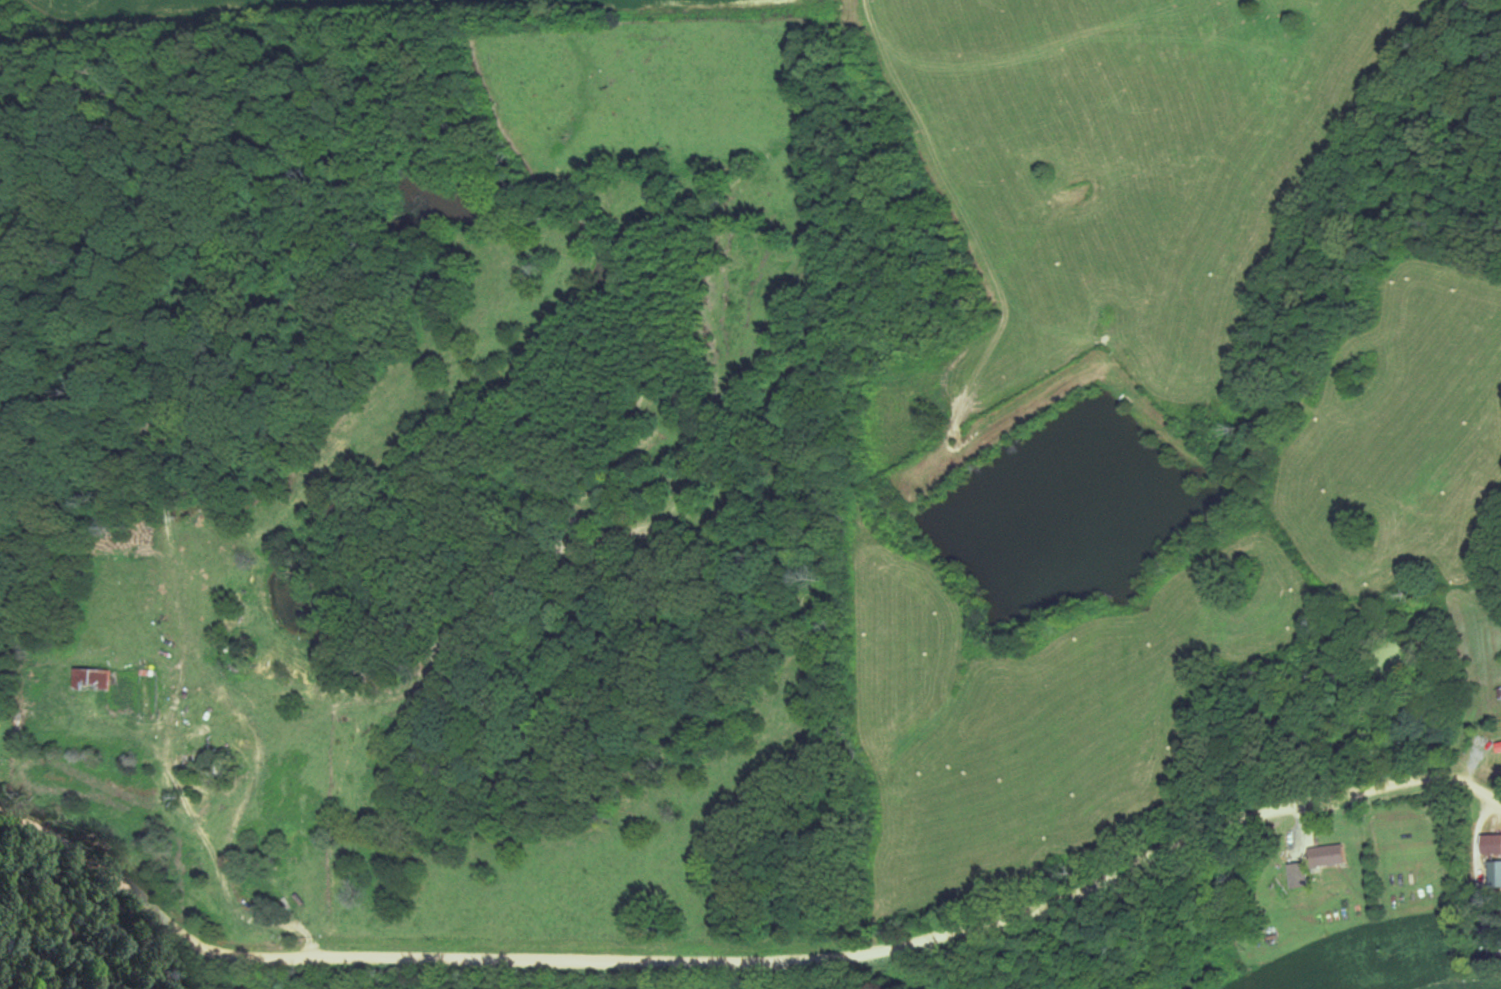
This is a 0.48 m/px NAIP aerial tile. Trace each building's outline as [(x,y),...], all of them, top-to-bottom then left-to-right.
[(72,688),(108,688),(108,669),(72,669),(72,688)] [(1482,854),(1500,854),(1500,835),(1482,835),(1482,854)] [(1309,848),(1312,868),(1347,863),(1344,844),(1309,848)]
